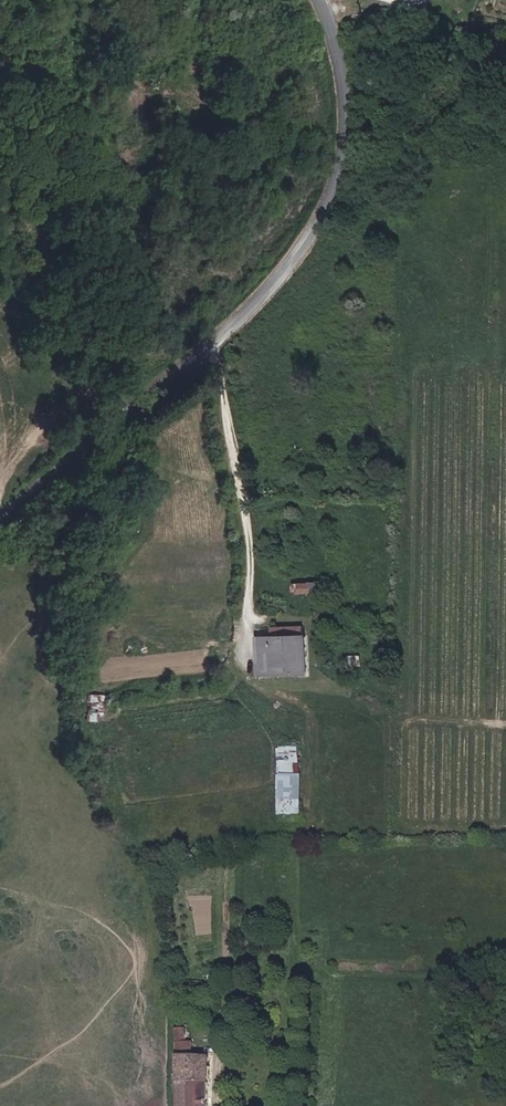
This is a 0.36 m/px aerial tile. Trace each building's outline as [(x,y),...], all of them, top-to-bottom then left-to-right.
[(317,593),(317,584),(292,584),(292,593),(317,593)] [(303,637),(303,627),(271,628),(272,638),(303,637)] [(307,675),(306,637),(303,637),(272,638),(256,638),(257,676),(307,675)] [(279,746),(278,814),(301,814),(302,746),(279,746)] [(209,1057),(192,1058),(192,1043),(185,1043),(184,1029),(176,1029),(176,1043),(176,1059),(176,1105),(207,1105),(209,1057)]
